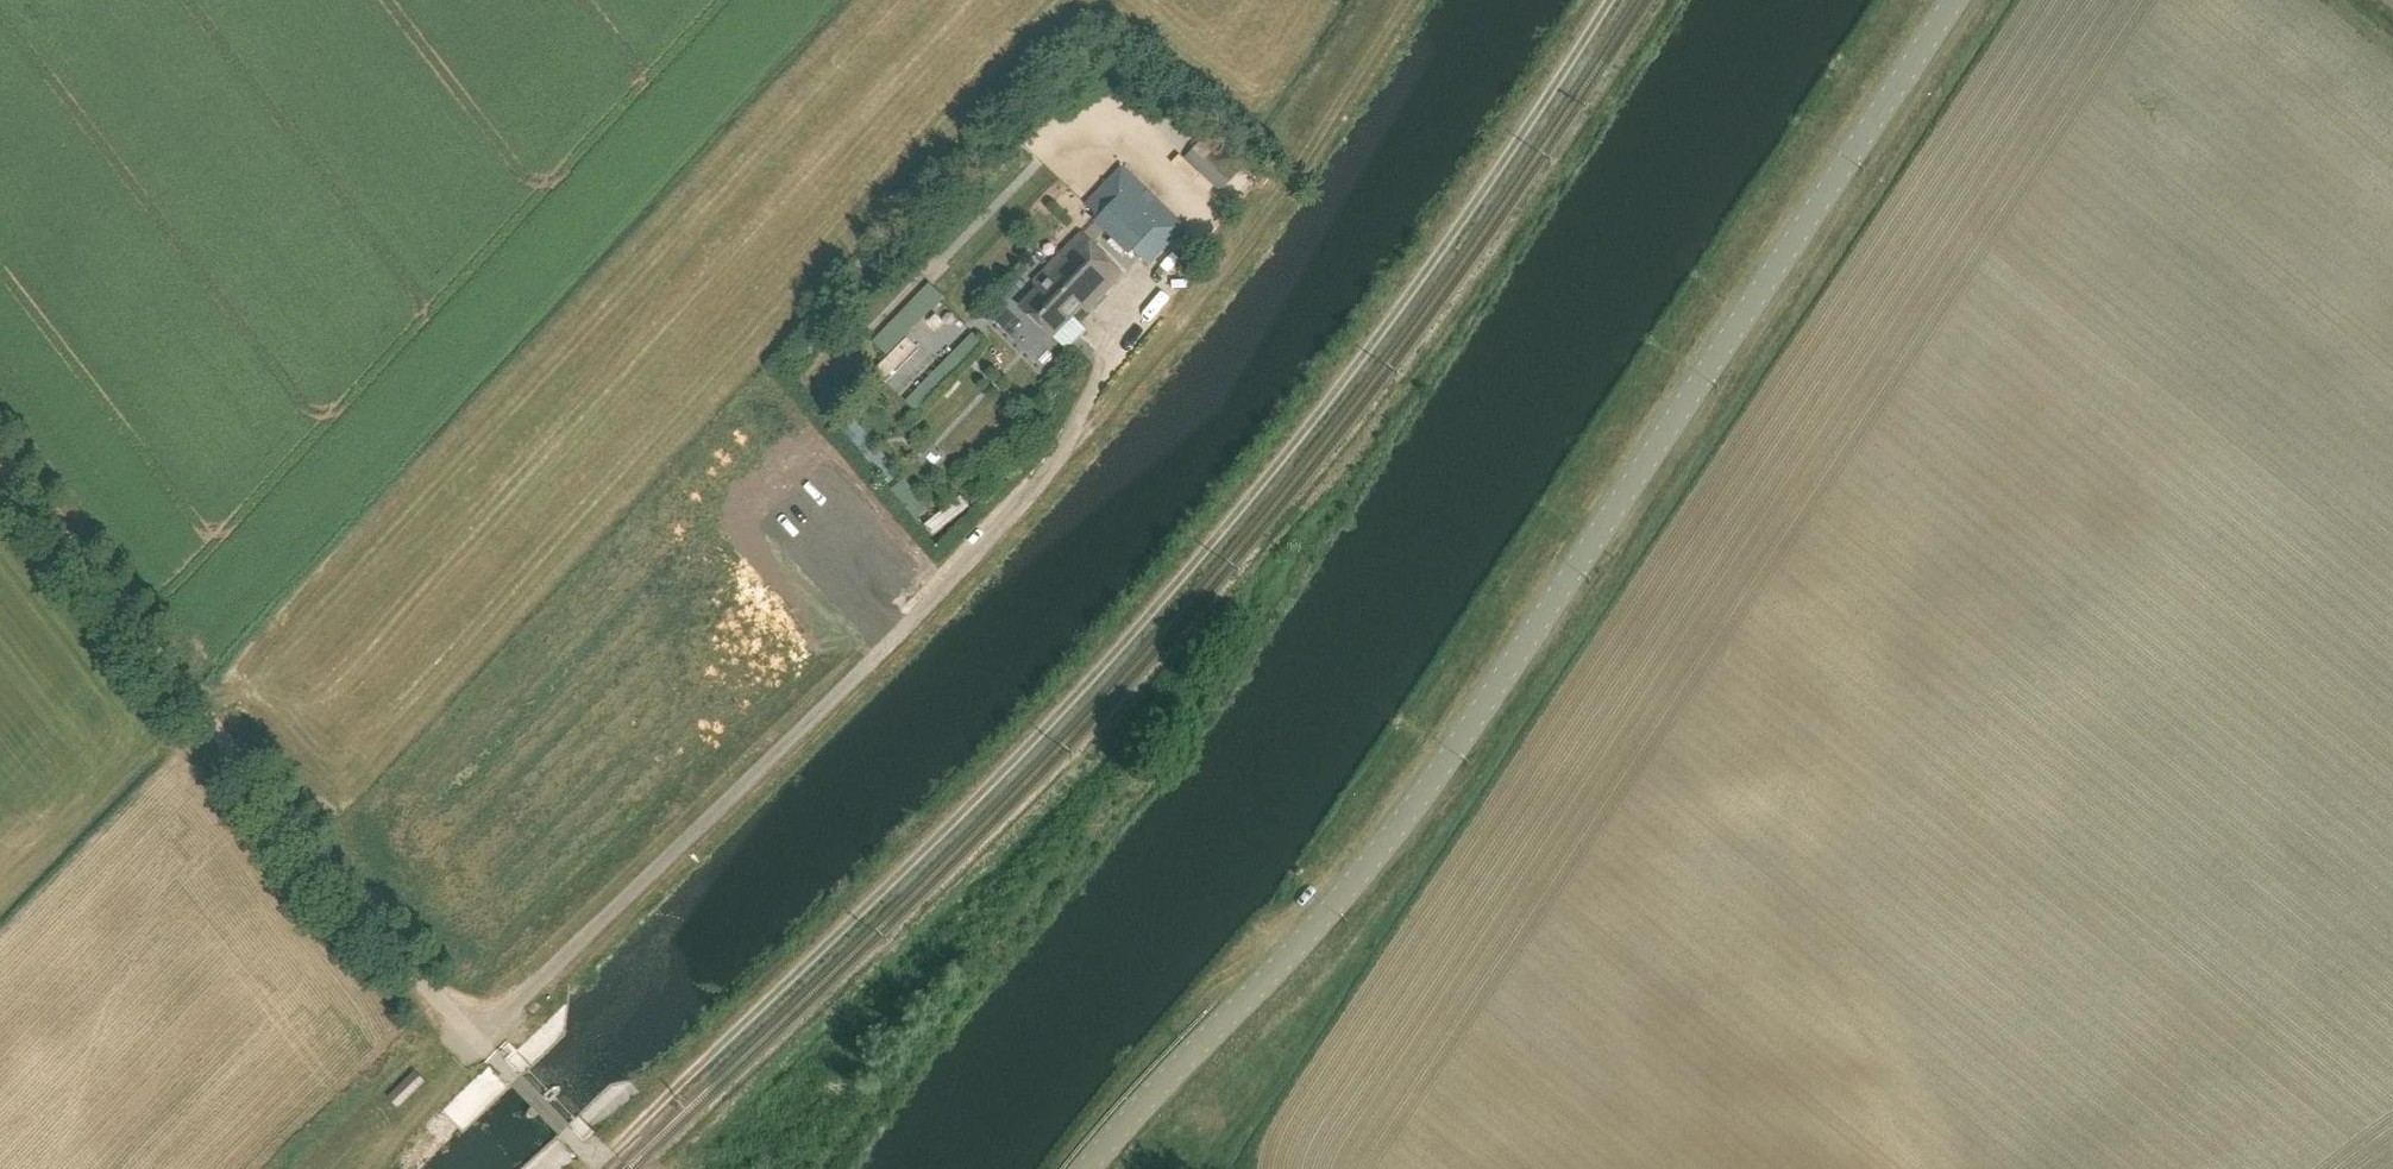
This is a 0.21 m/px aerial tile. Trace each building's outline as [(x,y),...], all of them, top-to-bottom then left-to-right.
[(1039,287),(1021,306),(1067,350),(1086,330),(1073,317),(1087,302),(1093,308),(1124,275),(1093,245),(1106,232),(1127,252),(1131,248),(1151,267),(1189,227),(1124,165),(1085,205),(1101,220),(1085,237),(1081,233),(1034,282),(1039,287)] [(1179,240),(1158,269),(1177,282),(1198,253),(1179,240)] [(961,372),(992,343),(981,330),(950,360),(961,372)]
